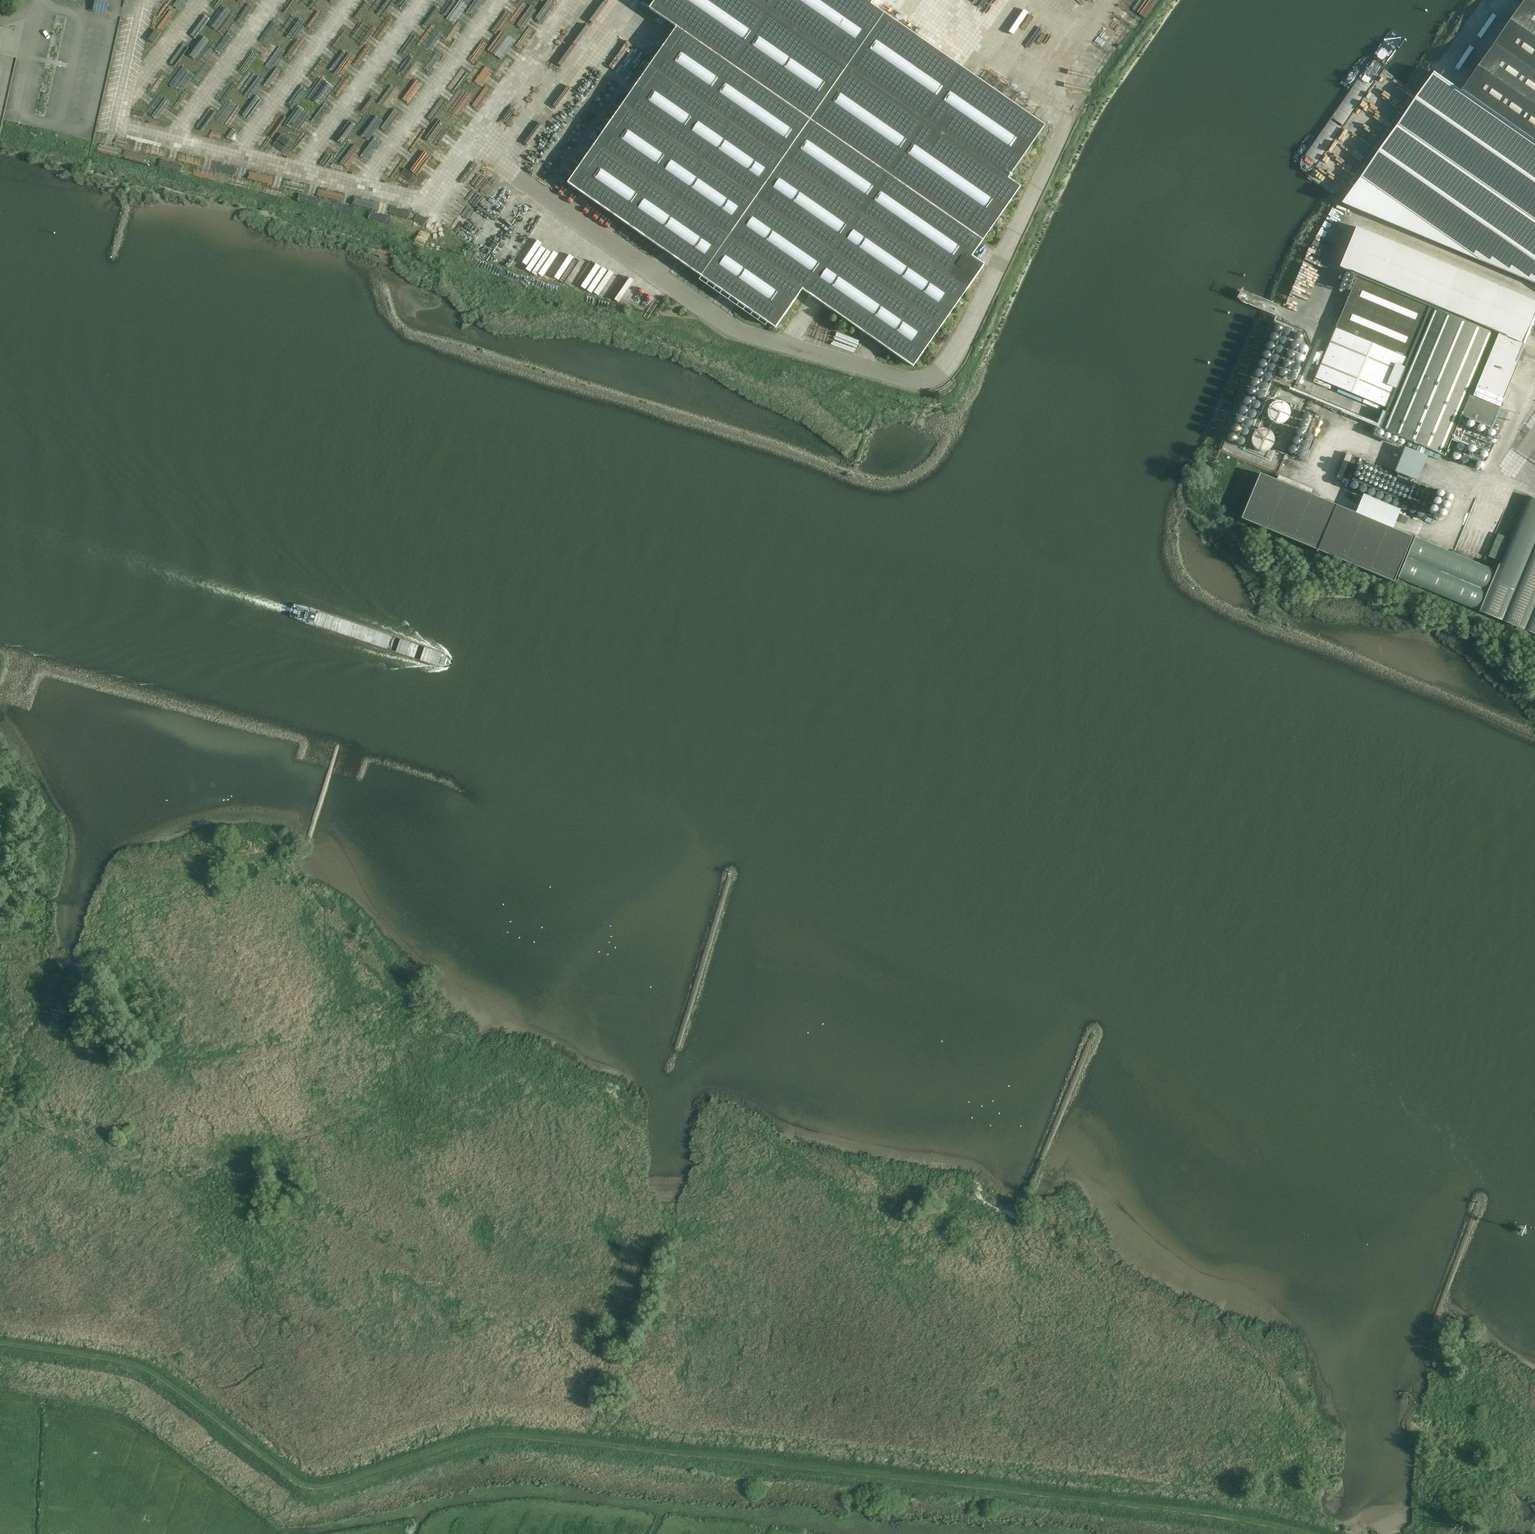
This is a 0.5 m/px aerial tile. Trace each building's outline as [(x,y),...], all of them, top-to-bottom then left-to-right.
[(567,184),(776,329),(802,290),(913,367),(984,265),(971,256),(1020,187),(1008,179),(1045,126),(870,5),(874,0),(655,0),(649,9),(676,28),(567,184)] [(1343,205),(1534,284),(1534,0),(1528,0),(1463,92),(1436,73),(1343,205)] [(1314,378),(1351,394),(1386,409),(1378,429),(1444,456),(1461,416),(1491,428),(1499,408),(1534,322),(1534,302),(1359,228),(1342,269),(1357,275),(1335,328),(1336,328),(1314,378)] [(1260,474),(1241,518),(1393,582),(1412,537),(1260,474)] [(1499,564),(1480,612),(1534,635),(1534,499),(1528,496),(1499,564)] [(1415,537),(1398,578),(1480,612),(1499,564),(1496,571),(1477,564),(1440,548),(1415,537)]
